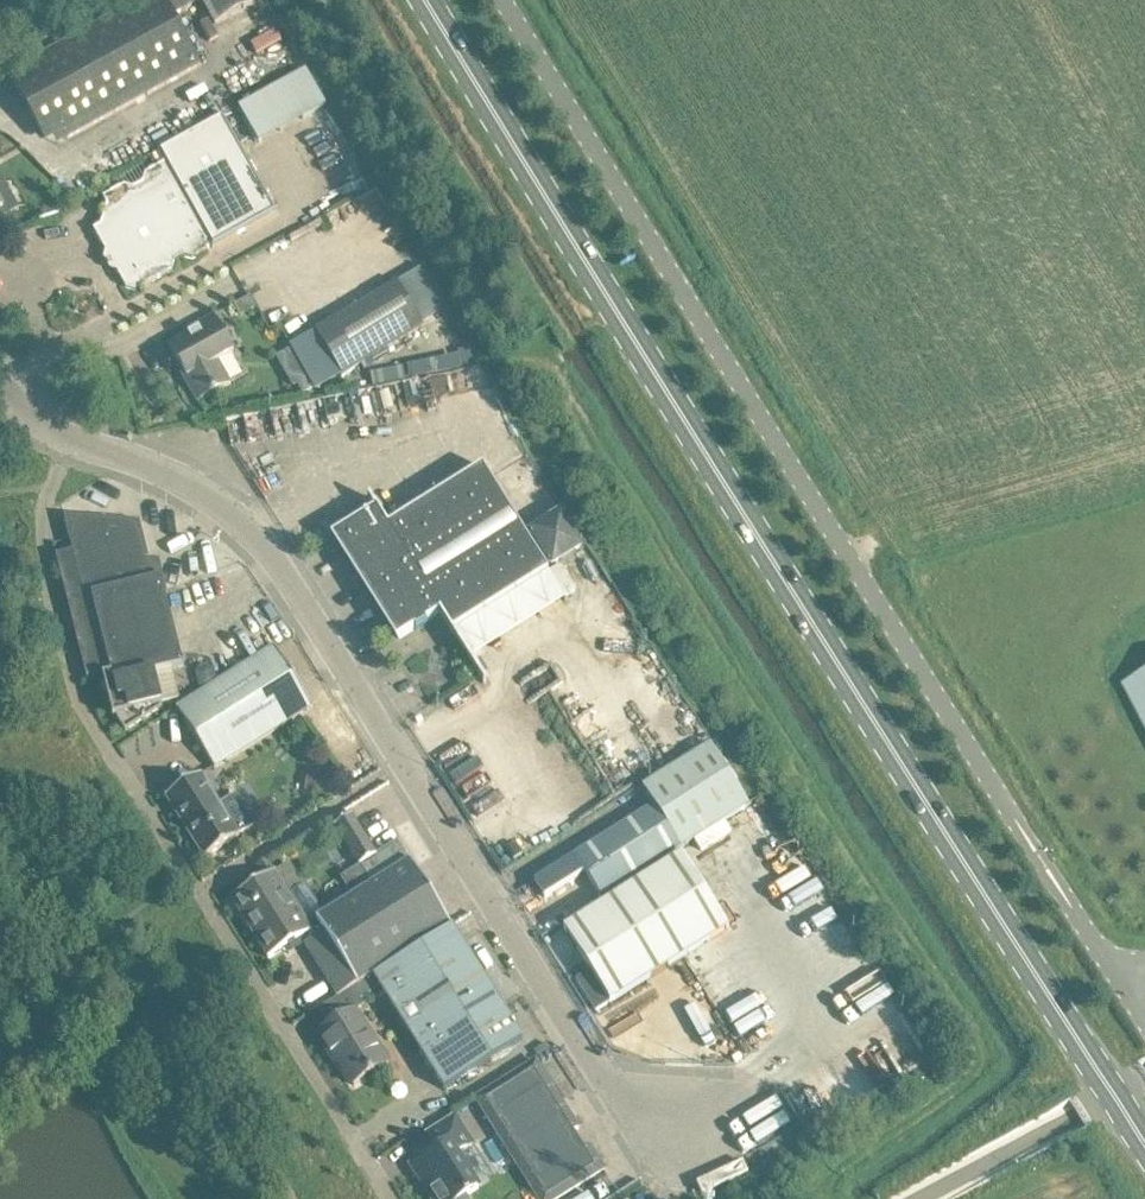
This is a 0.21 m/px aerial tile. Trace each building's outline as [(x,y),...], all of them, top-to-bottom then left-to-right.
[(124,10),(101,23),(9,73),(41,132),(57,123),(67,139),(87,128),(200,66),(172,16),(201,0),(142,0),(124,10)] [(215,23),(255,2),(254,0),(203,0),(215,23)] [(306,70),(304,71),(239,107),(258,142),(326,105),(306,70)] [(277,212),(265,192),(222,114),(158,150),(165,162),(145,173),(142,183),(134,187),(125,185),(103,197),(107,204),(101,225),(93,229),(106,252),(114,255),(119,263),(117,271),(126,287),(136,290),(172,270),(175,261),(183,257),(192,259),(208,250),(207,248),(211,245),(212,248),(277,212)] [(423,326),(409,301),(396,281),(375,293),(376,295),(337,319),(336,317),(315,330),(342,375),(423,326)] [(197,402),(218,390),(231,383),(218,361),(234,352),(213,316),(186,331),(188,335),(169,346),(182,368),(179,369),(197,402)] [(308,380),(297,385),(303,395),(313,389),(308,380)] [(548,571),(483,466),(388,525),(376,507),(334,534),(399,638),(415,628),(416,630),(428,623),(427,621),(439,613),(451,632),(548,571)] [(562,509),(527,531),(550,568),(585,546),(562,509)] [(73,550),(56,555),(87,681),(103,677),(111,674),(113,682),(154,672),(183,665),(161,577),(154,579),(140,521),(64,516),(73,550)] [(214,768),(313,706),(275,646),(176,708),(214,768)] [(111,674),(103,677),(103,678),(113,718),(115,717),(125,732),(162,707),(161,705),(162,705),(154,672),(113,682),(111,674)] [(1122,684),(1144,729),(1144,672),(1122,684)] [(600,898),(682,846),(749,804),(710,742),(643,787),(655,806),(574,856),(600,898)] [(200,774),(166,795),(205,858),(239,836),(200,774)] [(350,815),(334,825),(359,865),(375,854),(355,823),(350,815)] [(308,942),(305,944),(338,997),(353,988),(358,984),(366,980),(430,940),(450,927),(451,927),(410,861),(409,861),(397,841),(375,854),(359,865),(372,885),(352,897),(320,917),(312,922),(316,929),(320,935),(308,942)] [(564,929),(590,970),(576,979),(596,1011),(610,1002),(728,928),(682,855),(564,929)] [(232,901),(230,903),(238,916),(241,914),(269,958),(304,936),(312,931),(309,926),(289,893),(301,886),(299,883),(288,865),(275,872),(274,871),(267,858),(256,865),(264,877),(231,898),(232,901)] [(523,1040),(452,928),(373,977),(444,1090),(523,1040)] [(316,1034),(328,1052),(331,1050),(345,1072),(341,1074),(352,1091),(371,1079),(369,1075),(388,1063),(355,1010),(316,1034)] [(516,1074),(476,1099),(539,1198),(557,1198),(604,1169),(589,1146),(583,1150),(573,1133),(579,1129),(536,1061),(516,1074)] [(466,1168),(457,1154),(473,1144),(455,1116),(448,1121),(428,1133),(438,1149),(417,1163),(435,1190),(429,1194),(432,1198),(467,1198),(465,1197),(478,1189),(466,1168)]
